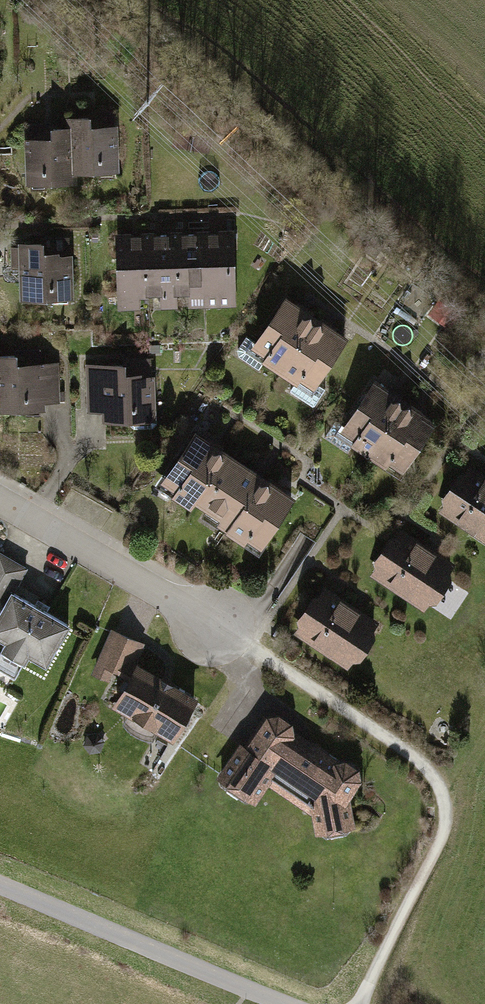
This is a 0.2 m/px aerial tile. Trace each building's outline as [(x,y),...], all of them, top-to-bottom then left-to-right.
[(76,126),(78,174),(122,173),(121,124),(93,125),(93,114),(76,115),(76,126)] [(24,137),(26,184),(78,182),(78,174),(76,126),(56,127),(56,136),(24,137)] [(202,228),(204,305),(238,304),(236,227),(202,228)] [(175,229),(176,305),(204,305),(202,228),(175,229)] [(146,229),(115,230),(117,307),(148,306),(146,229)] [(146,229),(148,306),(176,305),(175,229),(146,229)] [(72,236),(18,239),(21,300),(75,298),(72,236)] [(288,292),(251,347),(284,369),(321,314),(288,292)] [(353,335),(321,314),(284,369),(316,390),(353,335)] [(23,351),(1,351),(2,400),(2,410),(46,409),(46,400),(59,400),(58,361),(24,362),(23,351)] [(133,361),(84,362),(85,411),(105,410),(105,420),(157,418),(156,370),(133,371),(133,361)] [(376,378),(342,429),(376,451),(410,400),(376,378)] [(410,400),(376,451),(410,474),(444,423),(410,400)] [(157,488),(191,509),(228,452),(194,431),(157,488)] [(191,509),(228,532),(264,475),(228,452),(191,509)] [(475,473),(443,520),(484,549),(484,479),(475,473)] [(263,555),(299,497),(264,475),(228,532),(263,555)] [(462,572),(408,536),(376,582),(430,619),(462,572)] [(74,625),(15,591),(28,568),(0,552),(0,607),(5,610),(0,618),(0,637),(8,642),(0,656),(0,668),(19,679),(33,655),(51,666),(74,625)] [(391,632),(336,596),(306,643),(360,678),(391,632)] [(129,678),(139,662),(136,660),(143,642),(110,628),(91,675),(110,681),(115,670),(129,678)] [(200,697),(139,662),(129,678),(113,706),(174,741),(200,697)] [(241,741),(217,776),(257,802),(268,787),(312,814),(315,834),(355,828),(353,800),(364,779),(362,767),(349,759),(340,760),(296,732),(295,723),(279,712),(265,714),(245,744),(241,741)]
